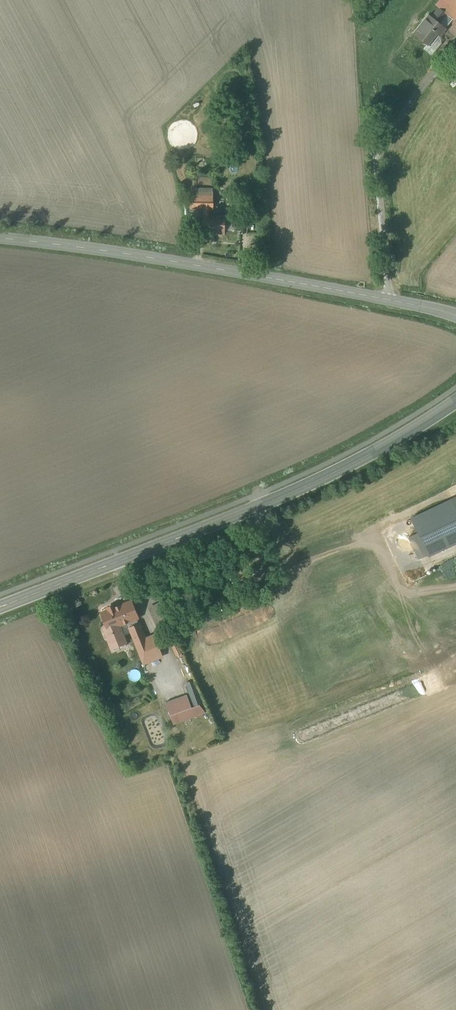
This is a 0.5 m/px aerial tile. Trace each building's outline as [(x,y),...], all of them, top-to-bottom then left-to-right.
[(439,9),(446,15),(455,23),(455,0),(442,0),(437,6),(440,8),(439,9)] [(439,24),(446,15),(439,9),(432,18),(430,16),(414,35),(428,46),(437,34),(440,36),(446,29),(439,24)] [(213,193),(191,192),(191,198),(191,208),(204,209),(204,216),(211,216),(211,209),(213,209),(213,199),(213,193)] [(204,216),(203,216),(203,234),(225,234),(225,216),(211,216),(204,216)] [(451,500),(412,518),(429,555),(455,542),(455,497),(451,500)] [(130,629),(139,625),(137,619),(138,618),(131,602),(115,608),(114,606),(108,609),(108,611),(102,613),(108,629),(105,630),(113,651),(127,646),(123,636),(131,633),(130,629)] [(161,603),(149,608),(157,624),(168,619),(161,604),(161,603)] [(164,603),(161,604),(168,619),(170,618),(171,618),(164,603)] [(168,619),(157,624),(160,632),(172,626),(168,619)] [(136,643),(145,640),(139,625),(130,629),(131,633),(136,643)] [(145,640),(136,643),(143,663),(161,655),(154,636),(145,640)] [(194,682),(186,684),(194,707),(197,715),(205,712),(194,682)] [(173,724),(197,715),(194,707),(192,708),(187,695),(165,702),(173,724)]
